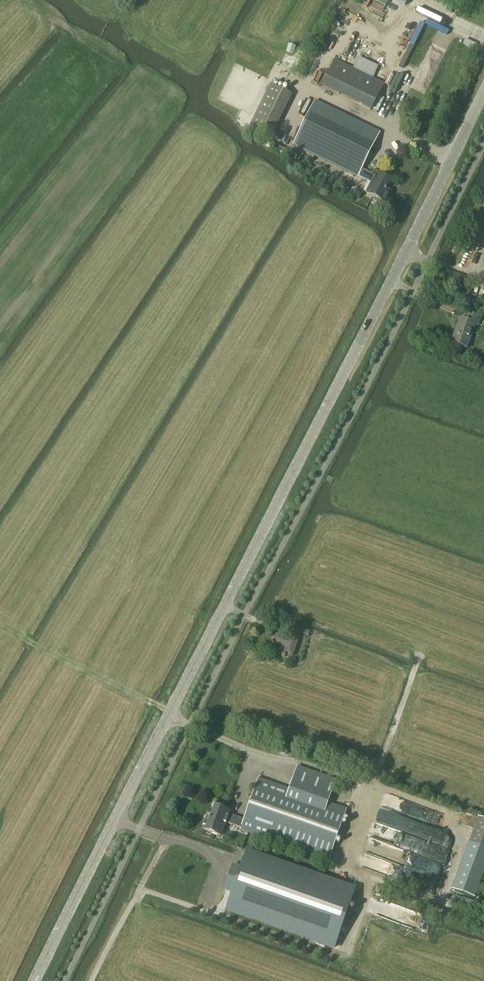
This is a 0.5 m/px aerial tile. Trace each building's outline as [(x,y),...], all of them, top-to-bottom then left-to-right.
[(360,59),(354,70),(384,85),(390,73),(360,59)] [(384,85),(354,70),(335,60),(322,87),(371,111),(384,85)] [(268,84),(250,125),(272,135),(290,93),(268,84)] [(358,177),(362,169),(380,132),(315,100),(292,147),(357,179),(358,177)] [(289,157),(296,161),(298,156),(291,152),(289,157)] [(362,169),(358,177),(373,184),(367,195),(374,198),(374,199),(375,201),(379,203),(381,203),(382,202),(383,203),(388,192),(384,190),(389,181),(386,180),(387,177),(374,170),(372,174),(362,169)] [(467,314),(465,321),(460,319),(451,343),(467,349),(475,324),(477,325),(480,318),(467,314)] [(276,636),(274,643),(286,648),(284,654),(291,657),(299,635),(291,633),(288,640),(276,636)] [(239,831),(328,862),(347,809),(328,802),(336,780),(297,766),(289,789),(258,778),(243,820),(240,829),(239,831)] [(417,805),(414,814),(427,819),(430,810),(417,805)] [(240,829),(243,820),(228,815),(229,812),(214,807),(210,819),(206,818),(203,830),(221,837),(225,824),(240,829)] [(433,892),(452,832),(385,810),(381,823),(377,822),(366,854),(380,858),(375,873),(433,892)] [(468,843),(451,891),(475,899),(483,873),(483,821),(478,818),(468,843)] [(356,888),(247,850),(241,868),(233,865),(223,892),(231,894),(225,912),(334,950),(356,888)]
